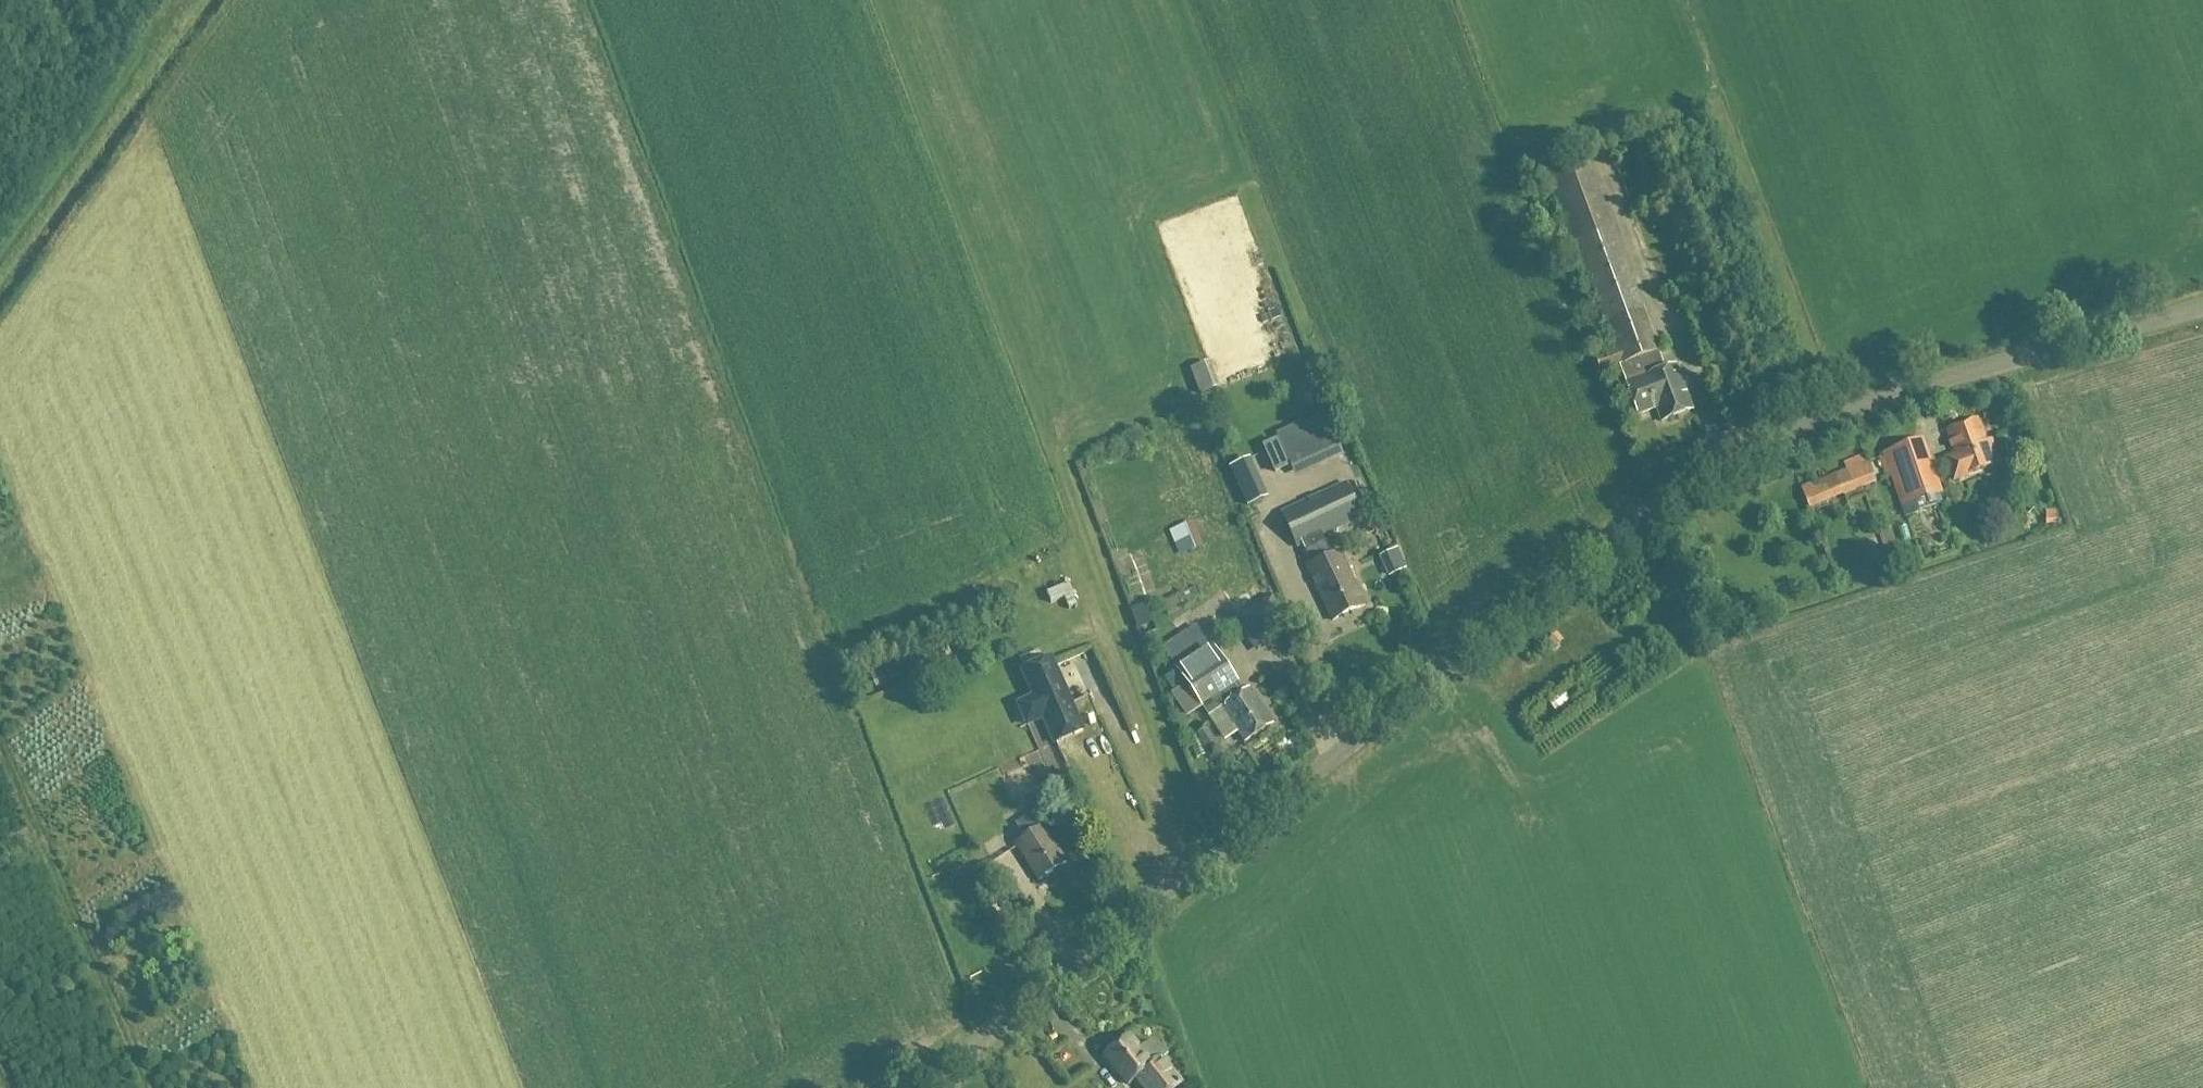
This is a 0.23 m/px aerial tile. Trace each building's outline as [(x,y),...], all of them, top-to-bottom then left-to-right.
[(1549,176),(1600,315),(1612,347),(1592,354),(1600,375),(1620,367),(1638,415),(1656,408),(1661,422),(1693,409),(1676,365),(1655,373),(1653,367),(1662,364),(1657,351),(1587,162),(1562,171),(1557,156),(1541,162),(1547,176),(1549,176)] [(1977,419),(1946,431),(1956,457),(1948,460),(1955,479),(1999,463),(1990,440),(1985,442),(1977,419)] [(1317,464),(1341,453),(1331,431),(1284,453),(1292,470),(1315,459),(1317,464)] [(1920,441),(1883,454),(1904,516),(1942,503),(1920,441)] [(1237,466),(1250,505),(1270,498),(1257,459),(1237,466)] [(1866,462),(1802,488),(1809,506),(1873,481),(1866,462)] [(1343,484),(1283,512),(1299,546),(1302,545),(1311,565),(1307,567),(1332,620),(1364,605),(1339,551),(1330,556),(1320,536),(1359,518),(1343,484)] [(942,660),(952,656),(947,645),(937,649),(942,660)] [(1201,704),(1209,715),(1222,706),(1246,742),(1272,725),(1248,689),(1240,694),(1233,683),(1208,646),(1177,668),(1188,684),(1174,693),(1187,714),(1201,704)] [(1027,725),(1043,718),(1055,744),(1083,731),(1050,660),(1022,672),(1034,698),(1018,705),(1027,725)] [(1068,671),(1077,704),(1109,695),(1100,663),(1068,671)] [(1067,862),(1044,826),(1034,812),(1016,824),(1025,838),(1015,844),(1038,880),(1067,862)] [(1139,1048),(1129,1035),(1105,1055),(1128,1084),(1136,1078),(1145,1087),(1177,1087),(1182,1084),(1161,1058),(1168,1052),(1163,1046),(1159,1043),(1153,1042),(1148,1042),(1143,1044),(1139,1048)]
